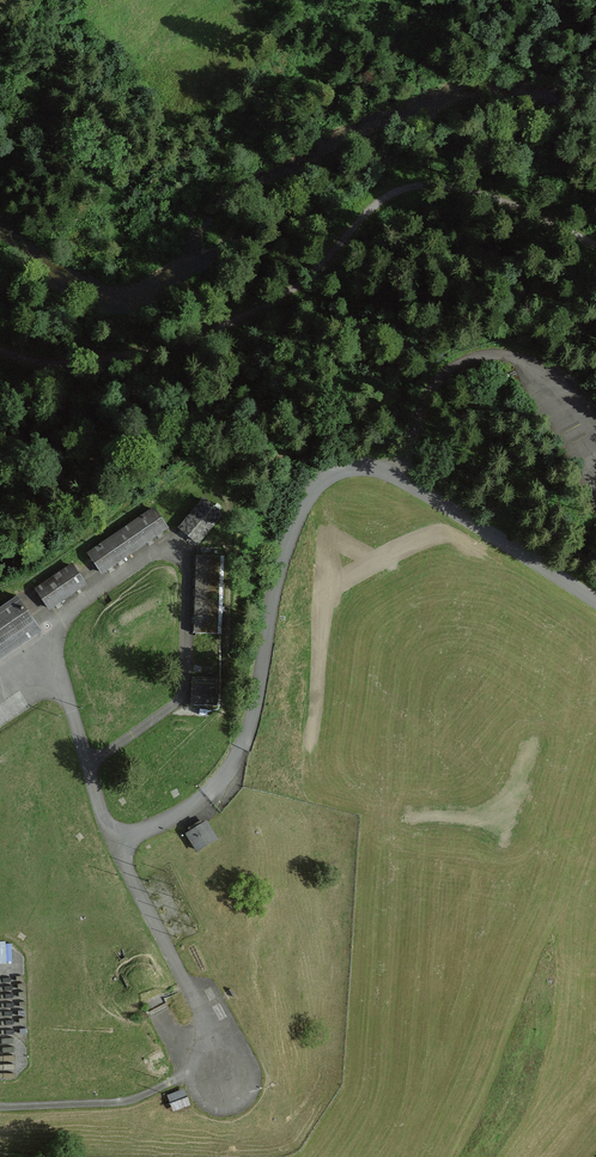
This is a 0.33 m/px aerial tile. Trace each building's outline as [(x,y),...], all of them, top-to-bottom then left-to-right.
[(158,502),(87,545),(102,570),(173,527),(158,502)] [(198,503),(175,534),(195,548),(217,517),(198,503)] [(218,559),(190,558),(187,637),(215,638),(218,559)] [(36,581),(49,606),(89,584),(76,559),(36,581)] [(189,679),(188,704),(212,705),(213,680),(189,679)] [(202,822),(181,835),(193,855),(214,842),(202,822)] [(0,939),(0,959),(13,959),(12,939),(0,939)] [(168,1090),(174,1107),(192,1100),(186,1084),(168,1090)]
